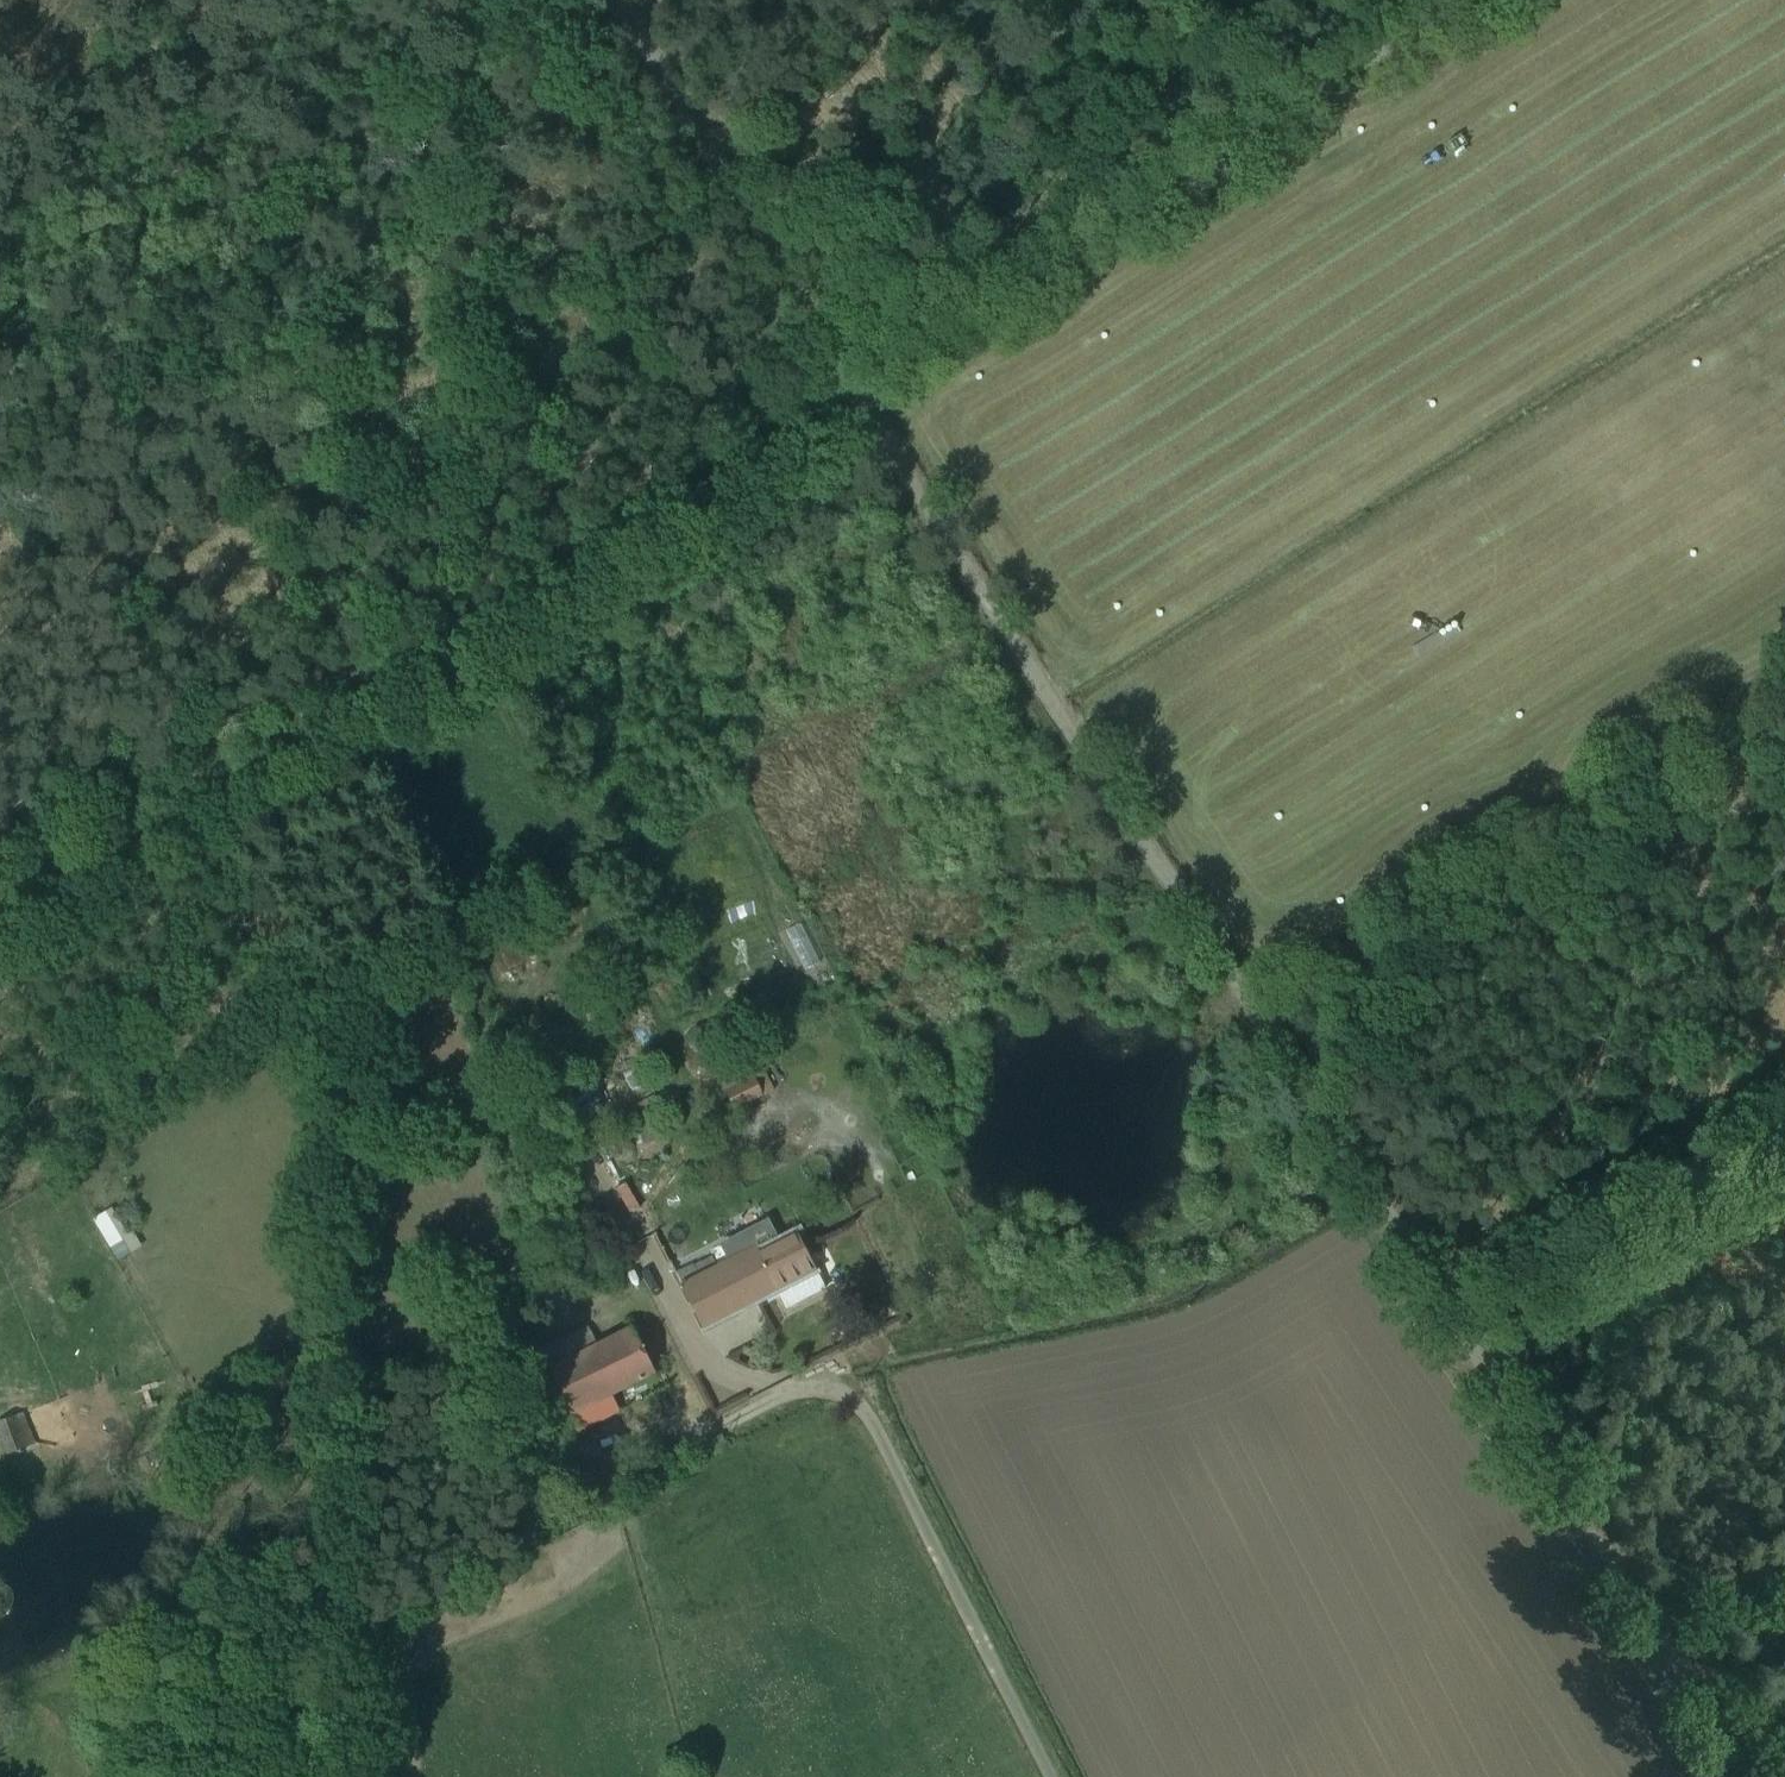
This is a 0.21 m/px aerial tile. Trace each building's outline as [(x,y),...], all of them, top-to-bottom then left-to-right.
[(802,937),(787,944),(799,971),(814,964),(802,937)] [(541,997),(544,1013),(562,1009),(559,994),(541,997)] [(763,1094),(754,1076),(725,1090),(734,1108),(763,1094)] [(653,1094),(627,1107),(645,1144),(671,1131),(653,1094)] [(257,1204),(253,1187),(242,1189),(246,1207),(257,1204)] [(93,1216),(114,1253),(147,1235),(126,1198),(93,1216)] [(787,1308),(826,1287),(797,1231),(780,1238),(768,1216),(718,1242),(727,1259),(680,1283),(704,1331),(778,1292),(787,1308)] [(588,1324),(538,1349),(571,1413),(575,1412),(582,1426),(618,1408),(611,1394),(655,1371),(631,1324),(596,1341),(588,1324)] [(7,1454),(36,1443),(23,1411),(0,1420),(0,1436),(7,1454)] [(237,1449),(230,1439),(220,1446),(227,1456),(237,1449)]
